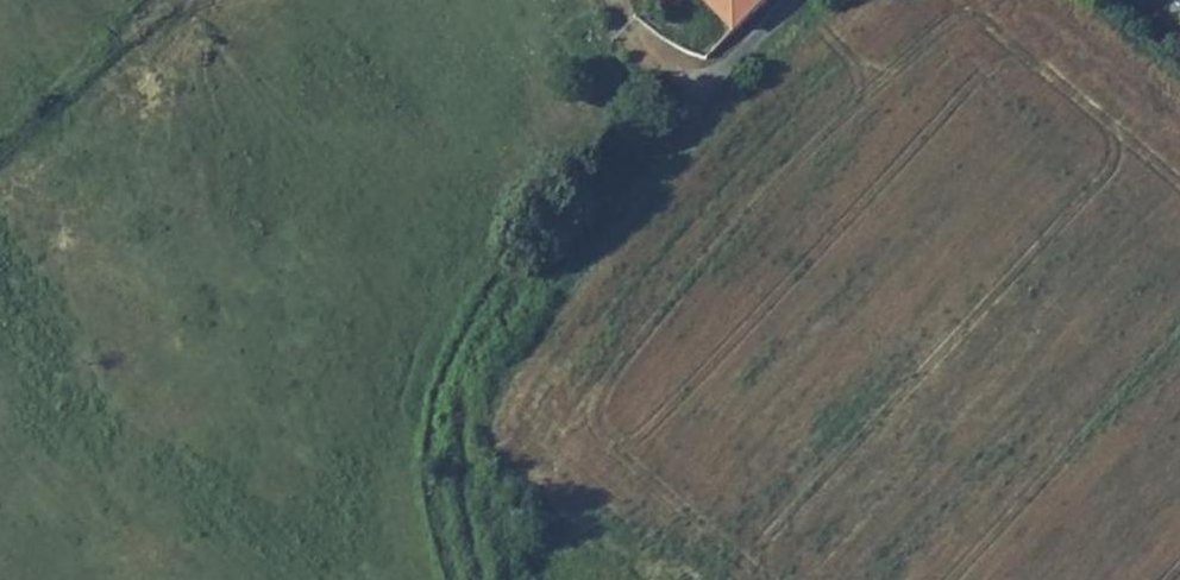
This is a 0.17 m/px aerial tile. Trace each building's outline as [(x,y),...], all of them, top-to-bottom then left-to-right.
[(712,0),(695,0),(735,37),(743,29),(712,0)] [(762,0),(712,0),(743,29),(766,4),(762,0)]
